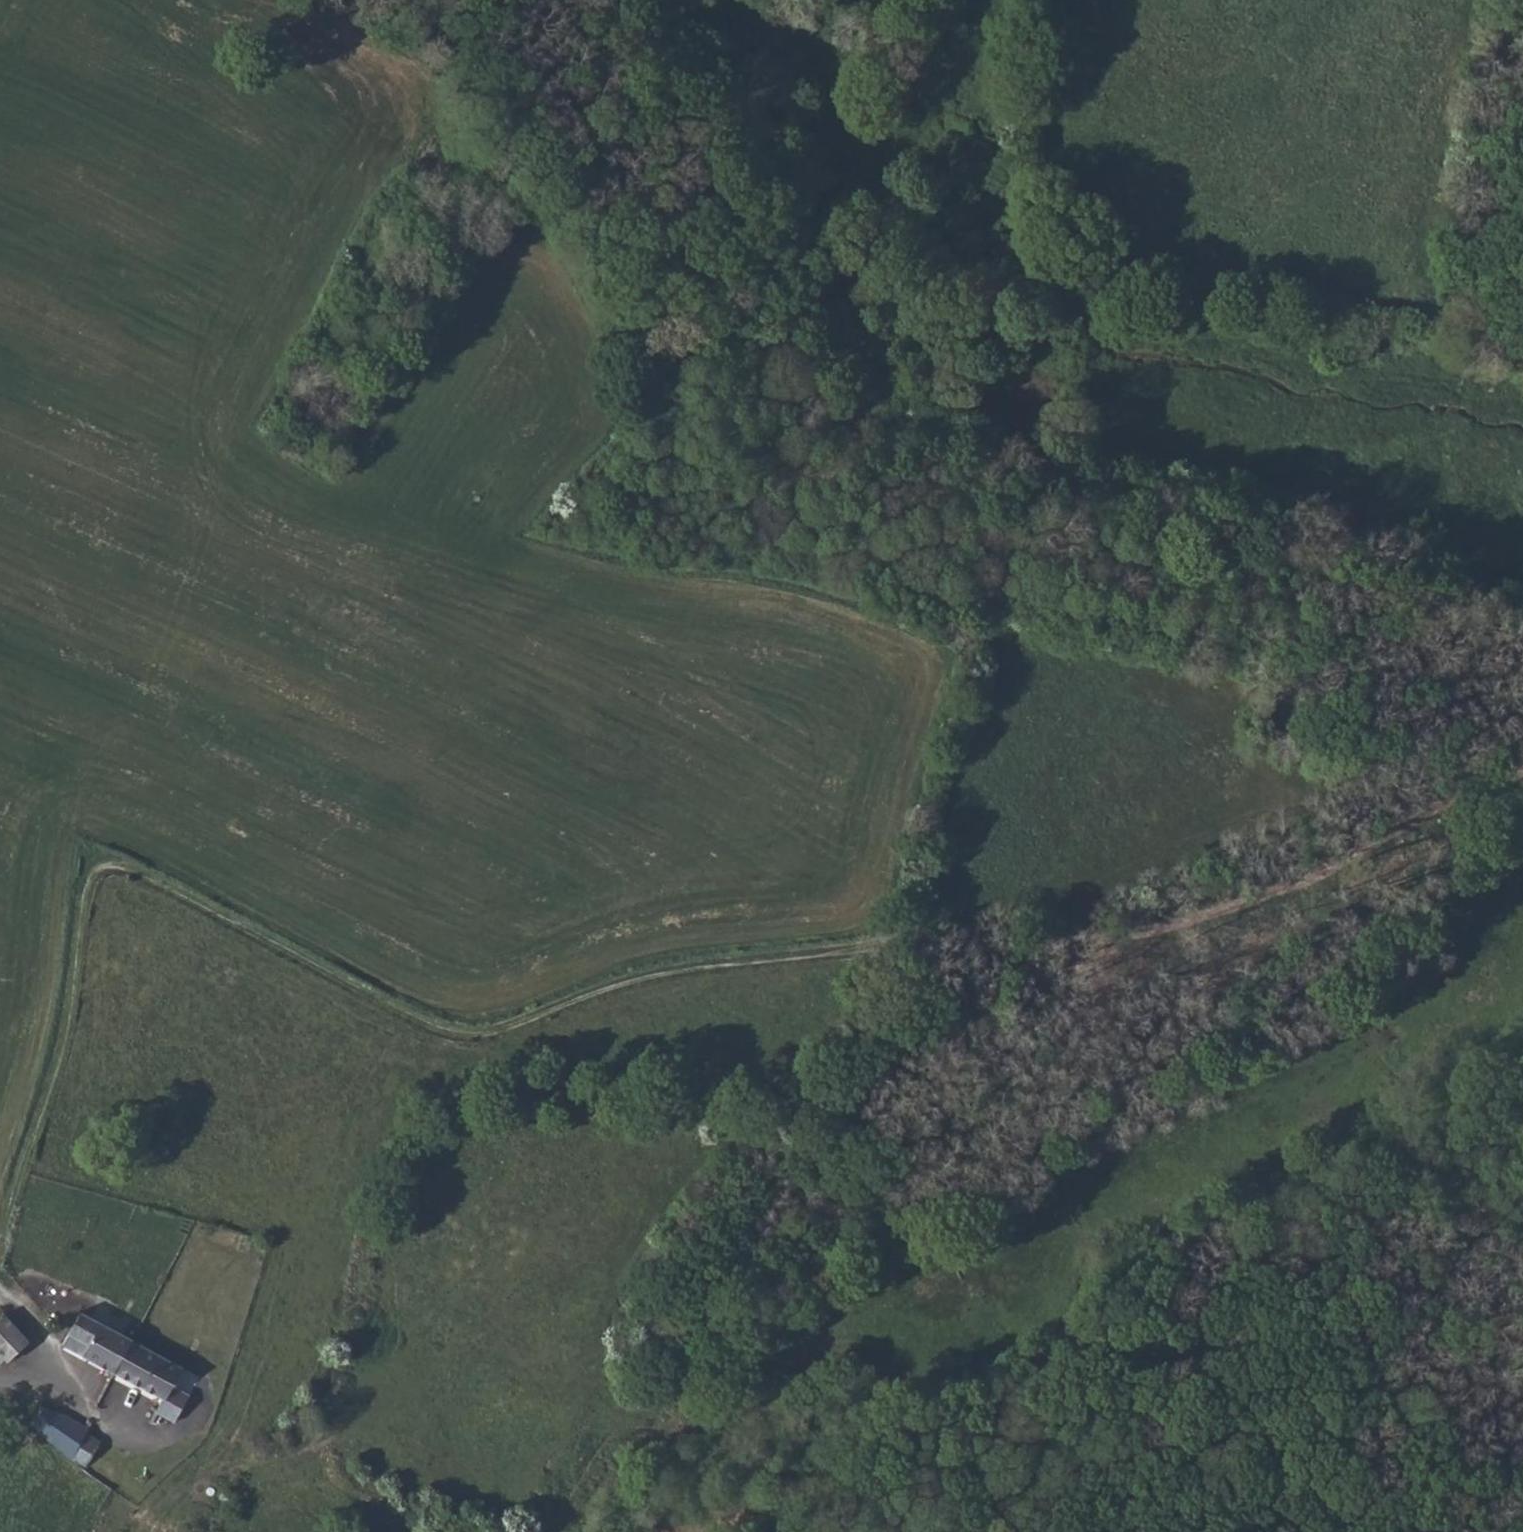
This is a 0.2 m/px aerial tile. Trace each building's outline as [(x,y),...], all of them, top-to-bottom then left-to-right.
[(106,1304),(92,1323),(109,1338),(104,1344),(135,1365),(178,1393),(189,1400),(196,1390),(187,1383),(199,1366),(106,1304)] [(9,1369),(30,1345),(5,1317),(0,1322),(0,1365),(3,1361),(9,1369)] [(178,1393),(135,1365),(114,1392),(160,1420),(163,1414),(178,1393)] [(87,1469),(100,1446),(100,1445),(70,1420),(62,1422),(42,1410),(29,1428),(87,1469)]
